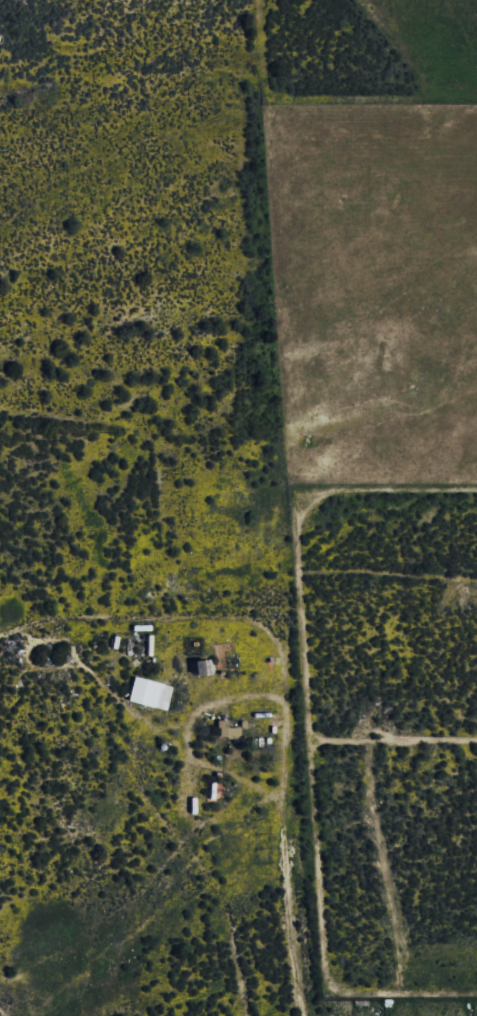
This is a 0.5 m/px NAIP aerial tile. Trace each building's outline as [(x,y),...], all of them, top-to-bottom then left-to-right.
[(126,701),(154,708),(159,691),(169,694),(171,687),(132,677),(126,701)]
